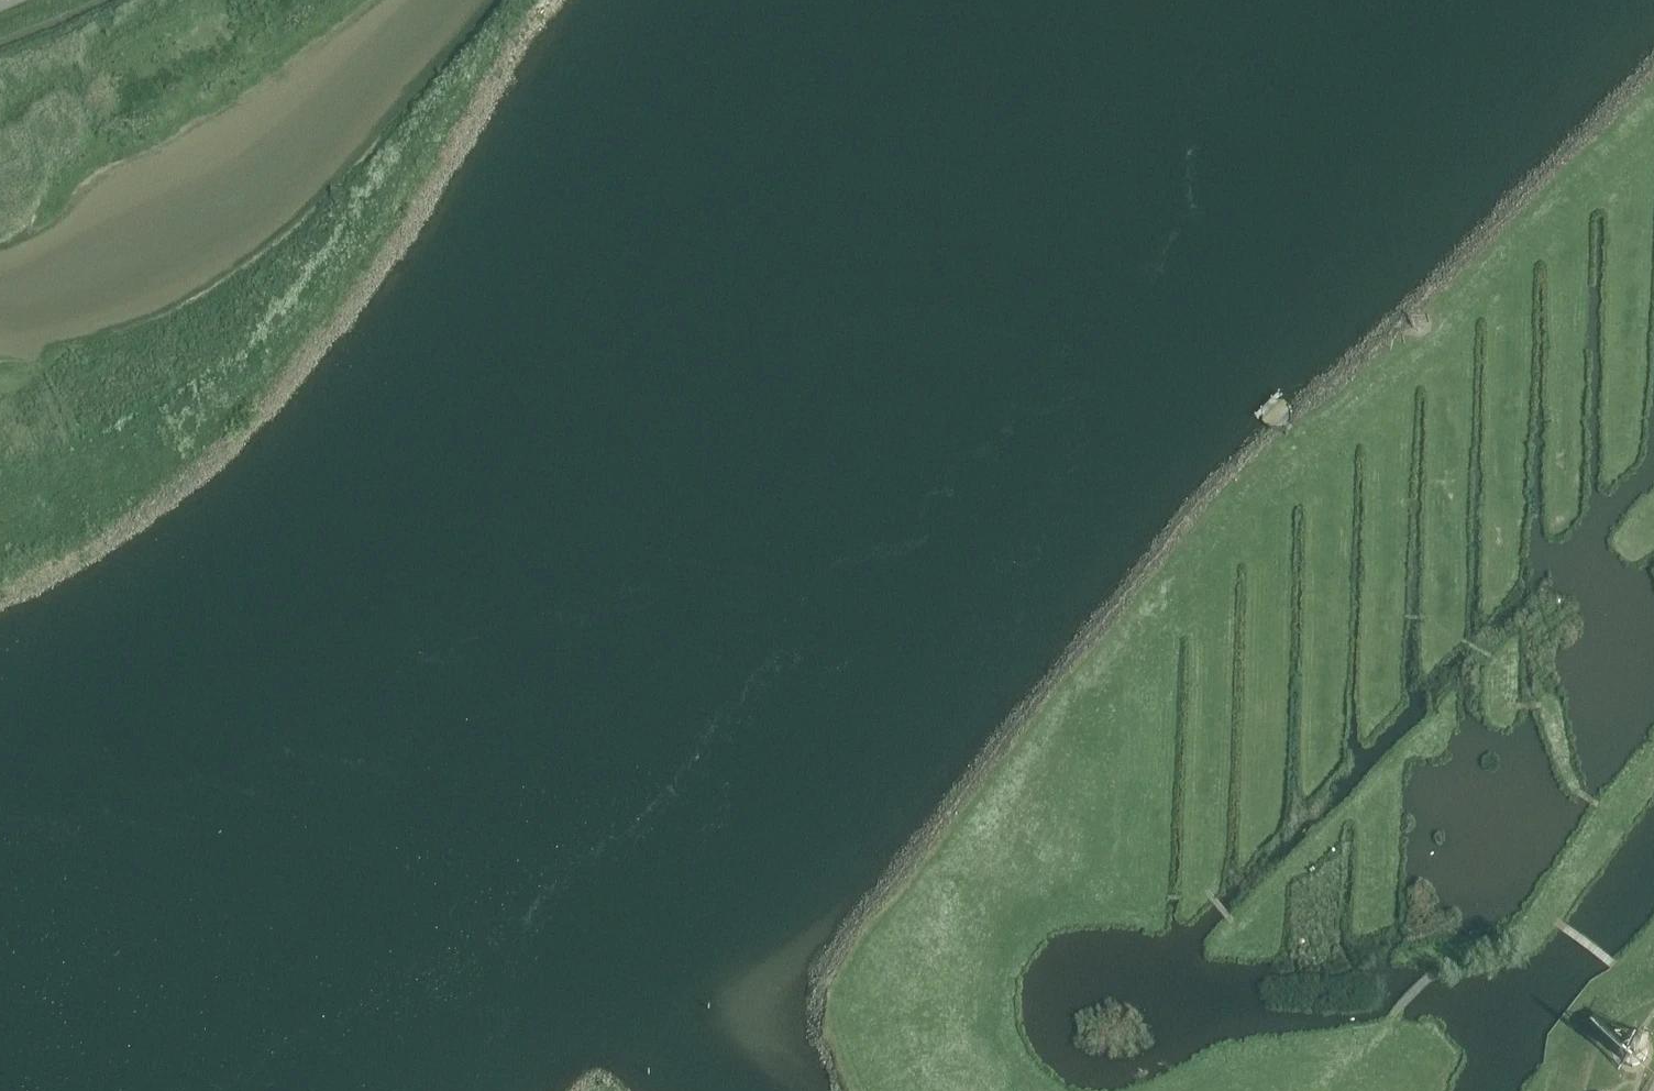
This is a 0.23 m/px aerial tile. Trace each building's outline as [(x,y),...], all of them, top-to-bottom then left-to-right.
[(1622,1061),(1626,1065),(1630,1067),(1636,1067),(1641,1066),(1645,1063),(1648,1058),(1648,1053),(1647,1048),(1644,1043),(1640,1040),(1635,1039),(1630,1040),(1625,1042),(1622,1046),(1620,1051),(1620,1056),(1622,1061)]
